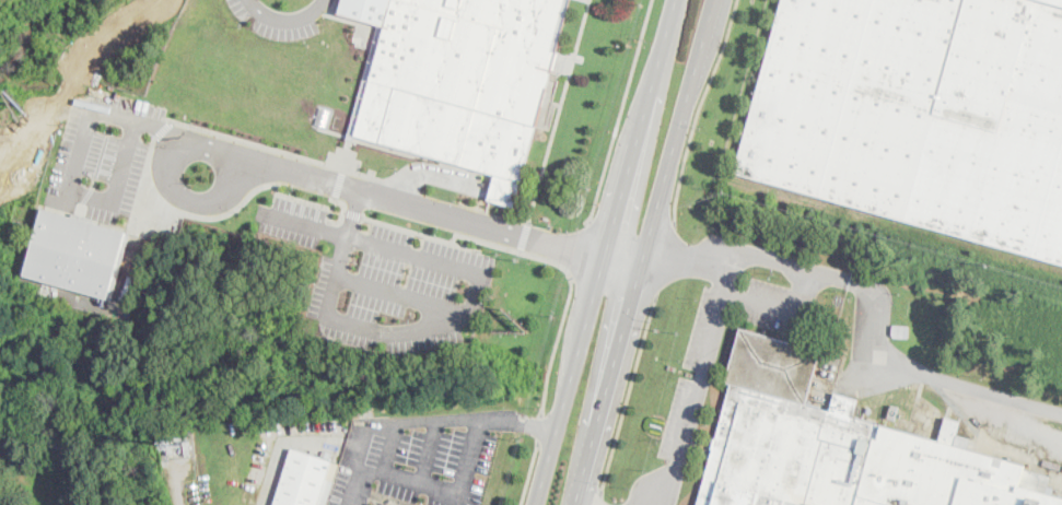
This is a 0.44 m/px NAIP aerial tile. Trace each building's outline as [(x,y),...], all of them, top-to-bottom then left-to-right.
[(340,14),(344,0),(566,0),(552,50),(557,52),(514,207),(453,190),(460,165),(395,148),(378,142),(355,136),(385,26),(340,14)] [(736,174),(784,0),(1061,0),(1061,265),(736,174)] [(108,300),(24,277),(43,209),(127,232),(108,300)] [(909,327),(908,339),(897,338),(898,326),(909,327)] [(1047,493),(1061,497),(1061,504),(699,504),(714,450),(712,449),(715,439),(716,439),(732,386),(726,384),(742,329),(821,351),(807,404),(826,410),(831,411),(836,394),(860,400),(854,418),(938,442),(946,418),(959,421),(956,434),(977,441),(973,451),(1025,466),(1024,470),(1051,478),(1047,493)] [(335,481),(327,504),(274,504),(292,448),(317,456),(322,458),(324,450),(332,453),(330,461),(332,461),(327,479),(335,481)]
